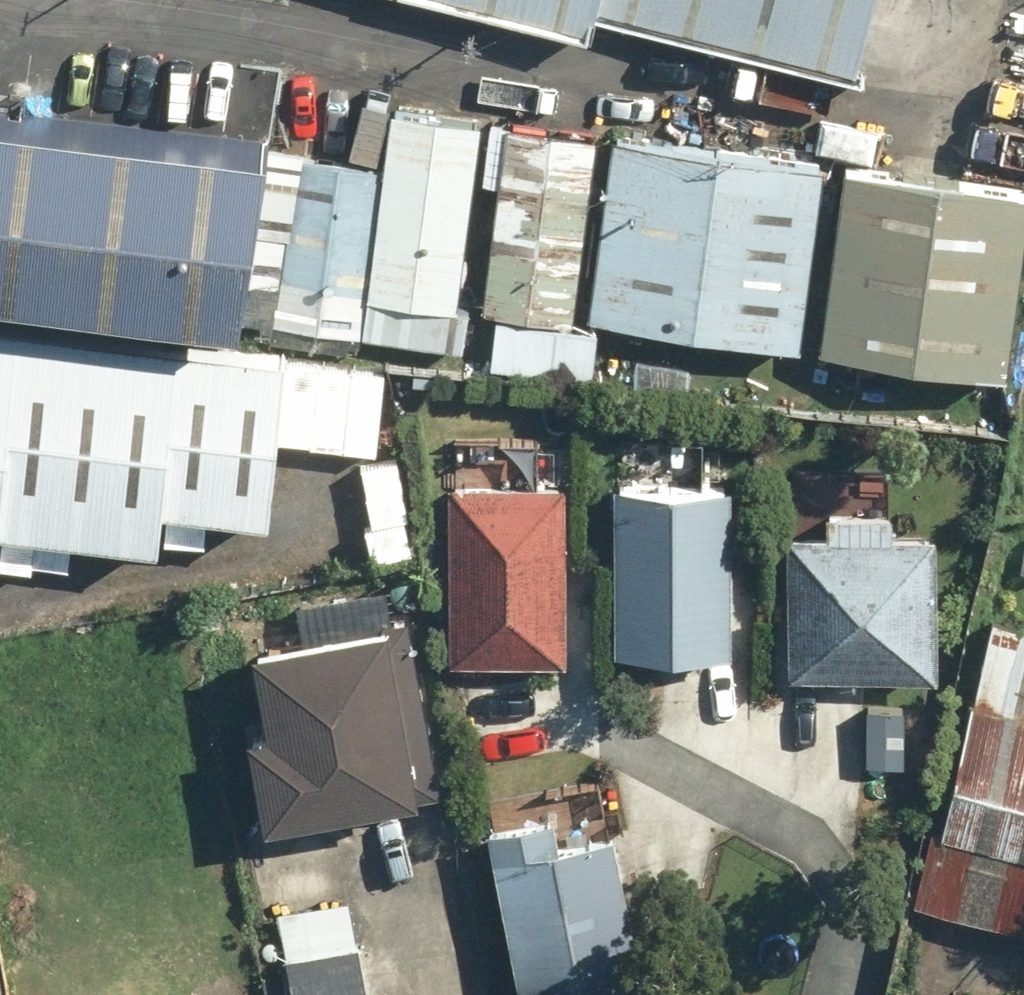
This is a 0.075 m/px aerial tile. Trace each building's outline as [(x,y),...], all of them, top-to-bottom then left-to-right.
[(852,81),(872,0),(444,0),(587,35),(591,19),(852,81)] [(273,325),(461,351),(467,309),(456,308),(480,123),(392,111),(384,173),(295,161),(292,189),(273,188),(259,285),(278,287),(273,325)] [(240,331),(261,156),(0,126),(0,303),(240,331)] [(490,369),(590,381),(597,328),(573,325),(597,140),(490,126),(482,185),(497,187),(482,314),(496,316),(490,369)] [(587,322),(800,348),(822,168),(610,140),(587,322)] [(1008,373),(1023,240),(1023,194),(842,171),(820,350),(1008,373)] [(153,551),(157,505),(265,518),(283,351),(0,320),(0,534),(153,551)] [(557,478),(440,480),(443,664),(560,662),(557,478)] [(726,480),(607,482),(610,655),(729,653),(726,480)] [(926,530),(781,532),(784,676),(928,674),(926,530)] [(1023,930),(1023,717),(1002,712),(1020,631),(987,623),(924,908),(1023,930)] [(248,739),(263,828),(417,803),(388,628),(252,650),(266,737),(248,739)] [(480,828),(512,994),(578,994),(635,984),(605,832),(552,842),(547,815),(480,828)] [(294,994),(366,994),(358,947),(287,960),(294,994)]
